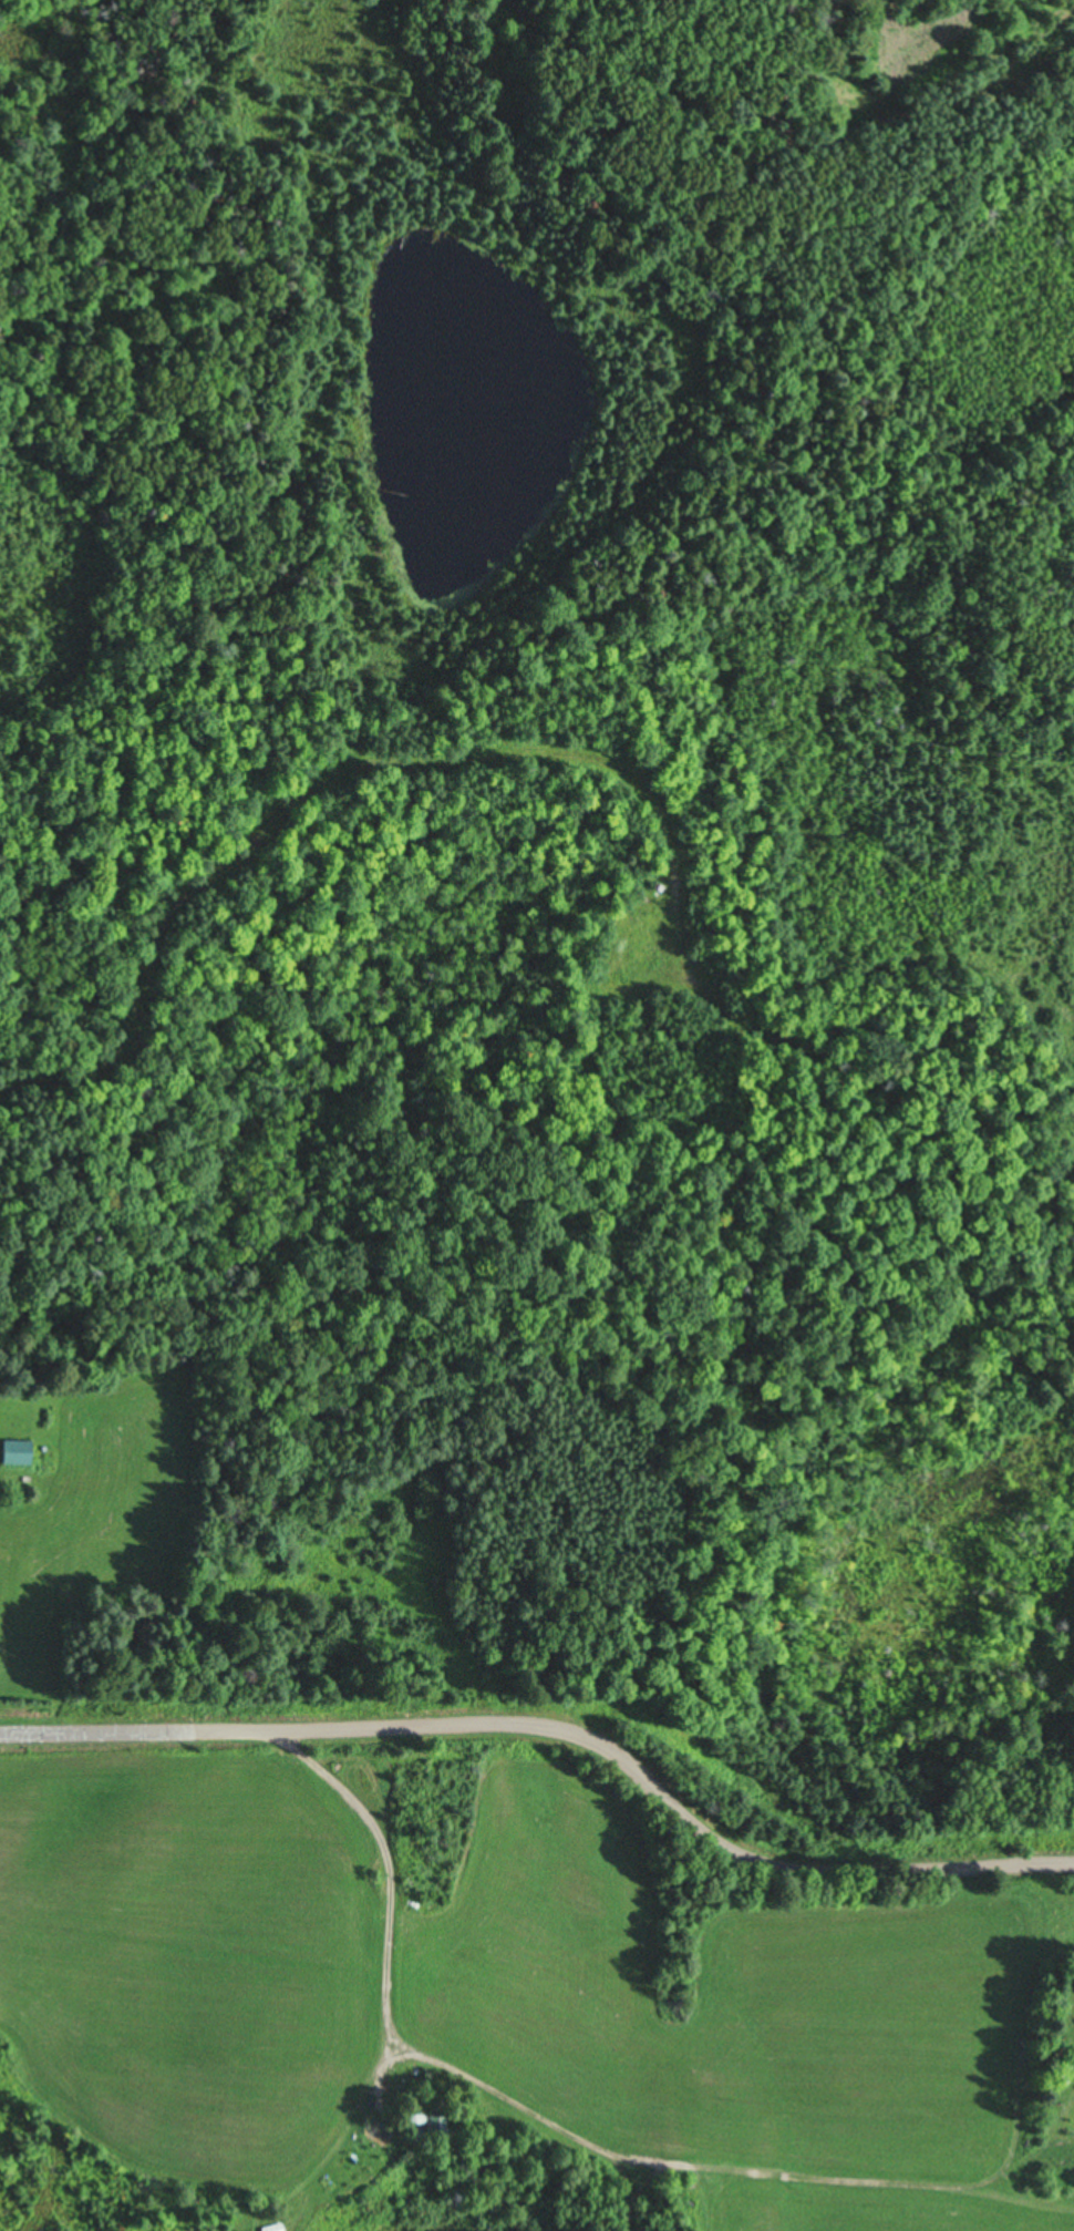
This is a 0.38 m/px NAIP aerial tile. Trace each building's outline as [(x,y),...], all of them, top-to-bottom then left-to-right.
[(31,1466),(31,1442),(3,1442),(2,1466),(31,1466)] [(1070,2074),(1070,2064),(1054,2064),(1054,2074),(1070,2074)]
